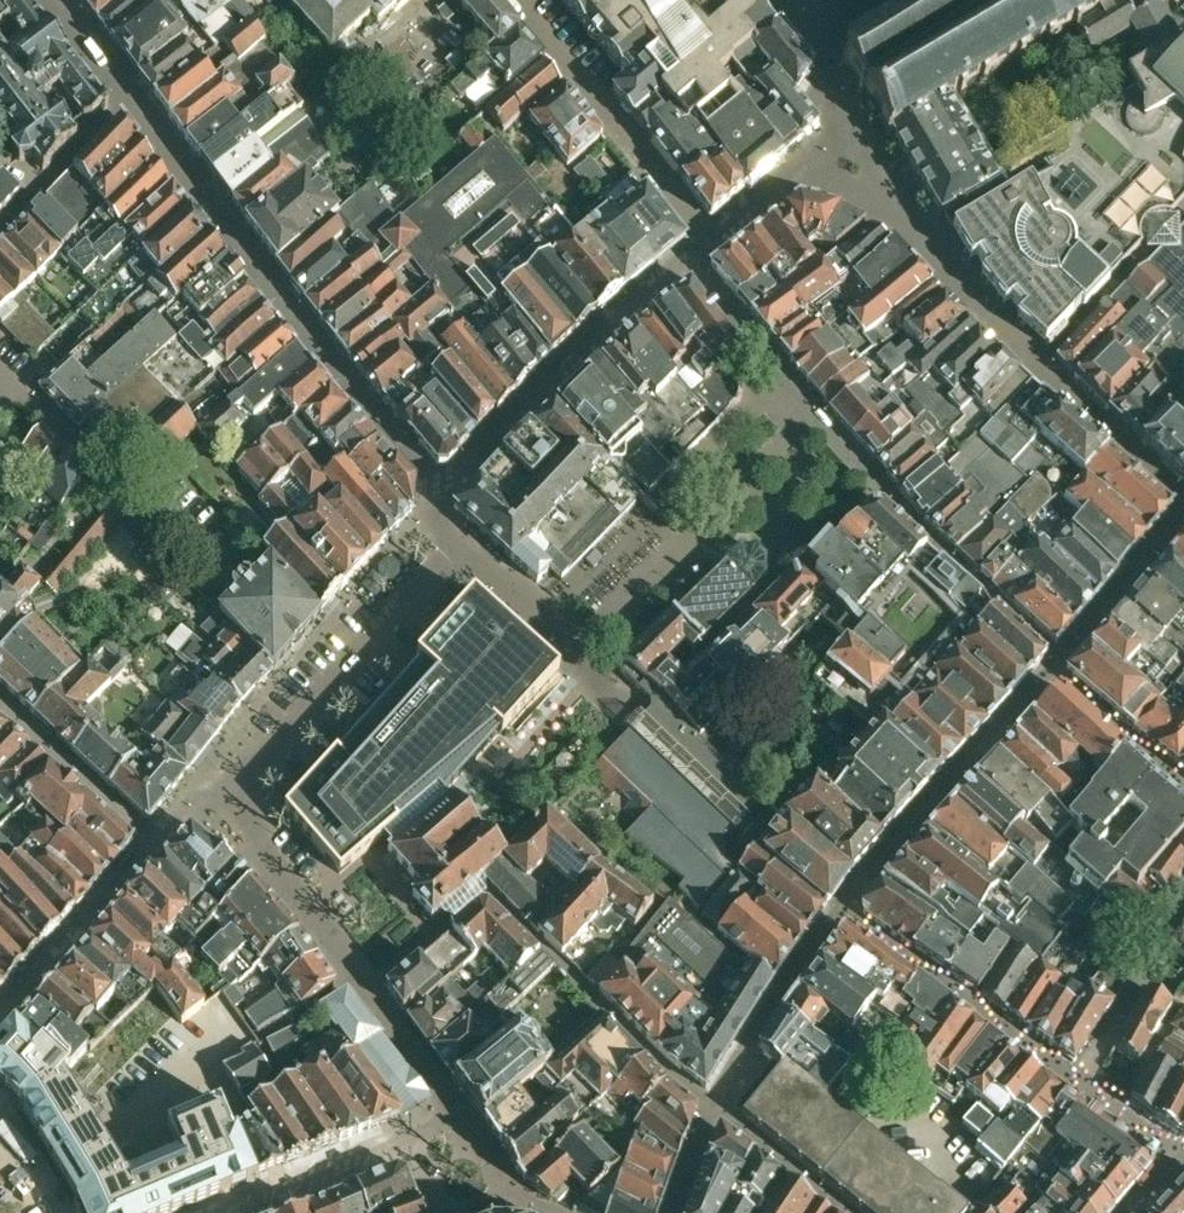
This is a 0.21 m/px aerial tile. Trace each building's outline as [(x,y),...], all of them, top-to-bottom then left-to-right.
[(108,107),(109,103),(106,99),(106,100),(82,68),(81,69),(67,50),(46,22),(45,23),(28,0),(12,0),(0,9),(0,115),(18,138),(15,140),(11,152),(19,162),(31,160),(34,158),(43,170),(76,138),(70,129),(70,128),(56,109),(50,113),(41,101),(60,87),(83,119),(91,117),(101,109),(105,110),(108,107)] [(12,0),(0,0),(0,9),(12,0)] [(90,1),(90,11),(112,40),(148,12),(159,3),(163,0),(92,0),(90,1)] [(198,30),(221,12),(222,13),(230,6),(225,0),(163,0),(159,3),(148,12),(112,40),(138,75),(198,30)] [(331,54),(371,18),(378,25),(399,6),(393,0),(282,0),(331,54)] [(493,46),(481,57),(483,59),(516,30),(517,29),(494,2),(492,0),(454,0),(493,46)] [(731,93),(718,78),(733,64),(739,71),(757,55),(750,47),(776,25),(754,0),(559,0),(620,69),(622,68),(629,77),(612,92),(634,118),(663,96),(676,113),(686,125),(692,120),(695,124),(731,93)] [(890,137),(893,137),(894,137),(892,133),(916,119),(918,124),(920,123),(921,120),(918,115),(937,104),(940,109),(945,107),(941,101),(946,98),(950,104),(952,102),(950,99),(959,94),(961,97),(966,94),(964,91),(982,80),(983,83),(988,80),(986,78),(1018,59),(1020,62),(1025,58),(1023,55),(1046,41),(1048,44),(1053,42),(1051,39),(1074,24),(1115,0),(922,0),(914,6),(910,0),(907,0),(904,2),(908,8),(891,19),(887,12),(882,16),(886,22),(868,32),(867,30),(862,33),(863,36),(846,47),(845,57),(842,56),(841,63),(847,66),(851,71),(852,71),(857,79),(857,82),(861,87),(856,90),(860,97),(865,94),(870,102),(862,106),(861,106),(859,108),(860,110),(861,109),(869,123),(869,124),(870,126),(872,125),(872,124),(880,119),(886,128),(886,136),(890,137)] [(1149,60),(1181,42),(1160,5),(1168,0),(1115,0),(1074,24),(1092,54),(1132,30),(1149,60)] [(1176,3),(1181,10),(1183,7),(1183,0),(1175,0),(1176,3)] [(138,75),(155,97),(200,63),(218,51),(217,48),(237,32),(222,13),(221,12),(198,30),(138,75)] [(155,97),(170,117),(225,76),(225,75),(239,66),(266,42),(249,23),(237,32),(217,48),(218,51),(200,63),(155,97)] [(750,47),(757,55),(794,98),(812,68),(801,57),(779,29),(776,25),(750,47)] [(498,94),(506,86),(540,57),(516,30),(483,59),(467,73),(455,84),(451,88),(462,101),(478,87),(486,80),(498,94)] [(1167,211),(1170,212),(1172,210),(1173,211),(1183,199),(1183,44),(1183,41),(1181,42),(1149,60),(1127,72),(1136,87),(1021,156),(1027,164),(1038,158),(1049,171),(983,211),(960,240),(965,248),(969,246),(987,274),(1012,298),(1022,315),(1045,337),(1042,340),(1048,346),(1057,337),(1057,331),(1061,327),(1062,327),(1140,245),(1139,245),(1141,243),(1140,240),(1139,237),(1139,234),(1139,231),(1140,227),(1140,225),(1142,222),(1144,219),(1146,217),(1148,215),(1150,213),(1152,212),(1155,211),(1158,210),(1161,210),(1164,210),(1167,211)] [(757,55),(739,71),(799,141),(818,126),(794,98),(757,55)] [(485,111),(486,112),(504,132),(514,124),(560,84),(543,61),(485,111)] [(170,117),(201,159),(275,96),(286,85),(287,86),(293,80),(279,63),(254,83),(263,93),(248,106),(241,98),(242,97),(225,76),(170,117)] [(782,156),(797,143),(799,141),(739,71),(733,64),(718,78),(731,93),(782,156)] [(529,120),(553,148),(554,149),(589,119),(565,90),(560,84),(514,124),(518,129),(529,120)] [(201,159),(215,178),(255,145),(254,145),(299,110),(303,106),(287,86),(286,85),(275,96),(201,159)] [(731,93),(695,124),(699,130),(703,127),(706,132),(703,135),(747,186),(782,156),(731,93)] [(634,118),(648,135),(676,113),(663,96),(634,118)] [(941,214),(945,212),(959,204),(1027,164),(1021,156),(1015,145),(984,163),(950,104),(946,98),(941,101),(945,107),(940,109),(937,104),(918,115),(921,120),(920,123),(918,124),(916,119),(892,133),(894,137),(941,214)] [(333,153),(299,110),(254,145),(255,145),(215,178),(232,201),(234,204),(279,167),(287,160),(305,168),(310,164),(314,169),(333,153)] [(714,214),(747,186),(703,135),(706,132),(703,127),(699,130),(695,124),(692,120),(686,125),(676,113),(648,135),(684,179),(683,179),(707,214),(708,214),(710,215),(712,215),(713,215),(714,214)] [(567,165),(602,136),(589,119),(554,149),(567,165)] [(459,137),(475,156),(488,145),(472,125),(459,137)] [(73,170),(66,177),(83,196),(138,141),(127,127),(125,128),(116,127),(115,126),(87,154),(73,170)] [(558,217),(533,185),(524,175),(494,139),(488,145),(475,156),(401,219),(399,221),(416,241),(403,252),(411,262),(412,261),(431,287),(449,310),(450,309),(449,307),(471,289),(488,309),(495,318),(507,308),(549,357),(595,314),(567,283),(551,261),(534,236),(548,224),(558,217)] [(152,160),(138,141),(83,196),(86,200),(75,211),(81,218),(87,225),(105,207),(105,208),(152,160)] [(644,189),(633,175),(615,189),(590,158),(587,160),(587,161),(580,167),(580,166),(576,169),(610,210),(608,211),(653,265),(683,240),(684,240),(685,239),(644,189)] [(169,182),(152,160),(105,208),(105,207),(87,225),(78,235),(86,246),(94,255),(110,241),(120,231),(123,233),(171,186),(168,183),(169,182)] [(307,174),(314,169),(310,164),(305,168),(287,160),(279,167),(234,204),(246,223),(296,183),(298,184),(308,178),(309,177),(307,174)] [(538,163),(524,175),(533,185),(547,173),(538,163)] [(20,194),(2,176),(0,178),(0,215),(20,194)] [(66,177),(45,200),(78,235),(87,225),(81,218),(75,211),(86,200),(83,196),(66,177)] [(246,223),(278,266),(330,222),(329,221),(339,211),(309,177),(308,178),(298,184),(296,183),(246,223)] [(278,266),(291,283),(344,237),(353,230),(360,237),(369,246),(399,221),(401,219),(388,204),(370,183),(352,200),(339,211),(329,221),(330,222),(278,266)] [(130,238),(145,254),(191,212),(172,187),(172,188),(171,186),(123,233),(120,231),(110,241),(94,255),(86,246),(68,262),(84,278),(99,261),(103,266),(129,241),(128,240),(130,238)] [(45,200),(29,215),(61,252),(78,235),(45,200)] [(798,202),(781,214),(804,250),(805,250),(813,241),(821,244),(838,212),(798,202)] [(968,217),(961,205),(960,205),(959,204),(945,212),(946,214),(944,214),(947,219),(951,226),(956,223),(968,217)] [(588,228),(575,240),(576,242),(572,247),(594,274),(604,268),(622,292),(653,265),(608,211),(588,228)] [(145,254),(129,269),(148,290),(210,236),(191,212),(145,254)] [(865,224),(856,220),(838,212),(821,244),(835,248),(865,224)] [(762,228),(758,231),(796,278),(814,263),(805,250),(804,250),(781,214),(762,228)] [(29,215),(17,228),(47,265),(61,252),(29,215)] [(595,314),(622,292),(604,268),(594,274),(572,247),(576,242),(575,240),(558,217),(548,224),(534,236),(551,261),(567,283),(595,314)] [(306,302),(320,320),(357,288),(359,290),(396,257),(403,252),(416,241),(399,221),(369,246),(364,250),(366,252),(357,258),(360,261),(348,272),(345,270),(306,302)] [(1146,265),(1170,288),(1183,273),(1183,225),(1179,230),(1179,240),(1169,251),(1160,251),(1146,265)] [(3,243),(35,278),(47,265),(17,228),(3,243)] [(871,228),(838,255),(824,266),(840,286),(864,267),(892,245),(890,243),(871,228)] [(291,283),(306,302),(345,270),(348,272),(360,261),(357,258),(366,252),(364,250),(369,246),(360,237),(353,230),(344,237),(291,283)] [(758,231),(737,247),(773,294),(796,278),(758,231)] [(132,308),(144,321),(146,324),(155,316),(157,318),(226,257),(210,236),(148,290),(151,293),(132,308)] [(13,314),(24,303),(17,296),(35,278),(3,243),(0,246),(0,284),(14,299),(6,307),(13,314)] [(913,266),(892,245),(864,267),(840,286),(840,287),(804,315),(812,325),(813,326),(820,338),(826,333),(827,334),(842,322),(844,320),(913,266)] [(711,267),(750,313),(773,294),(737,247),(711,267)] [(320,320),(336,340),(375,308),(388,323),(411,305),(416,301),(411,295),(414,292),(399,273),(411,262),(403,252),(396,257),(359,290),(357,288),(320,320)] [(840,287),(840,286),(824,266),(819,260),(814,263),(796,278),(773,294),(775,297),(784,309),(794,321),(804,314),(804,315),(840,287)] [(229,261),(167,317),(179,331),(182,334),(200,319),(246,283),(229,261)] [(1127,286),(1149,312),(1148,313),(1167,331),(1180,345),(1183,340),(1183,301),(1173,291),(1170,288),(1146,265),(1127,286)] [(931,285),(913,266),(844,320),(842,322),(827,334),(843,356),(844,358),(853,369),(857,364),(857,365),(874,352),(873,352),(863,340),(889,320),(931,285)] [(1170,288),(1173,291),(1183,301),(1183,273),(1170,288)] [(690,282),(673,297),(699,329),(692,336),(700,345),(702,349),(715,363),(721,356),(737,345),(690,282)] [(262,303),(246,283),(200,319),(209,329),(206,332),(216,342),(262,303)] [(2,325),(13,314),(6,307),(14,299),(0,284),(0,323),(2,325)] [(943,297),(931,285),(889,320),(863,340),(873,352),(883,345),(889,341),(899,333),(901,331),(943,297)] [(1074,376),(1109,411),(1141,377),(1149,368),(1140,360),(1167,331),(1148,313),(1149,312),(1127,286),(1126,286),(1108,304),(1124,320),(1071,374),(1074,377),(1074,376)] [(431,287),(416,301),(411,305),(388,323),(392,328),(405,345),(405,344),(409,349),(426,335),(452,314),(449,310),(431,287)] [(81,427),(87,422),(139,372),(175,340),(157,318),(155,316),(146,324),(144,321),(132,308),(151,293),(148,290),(86,345),(72,357),(40,387),(81,427)] [(784,309),(775,297),(773,294),(750,313),(771,339),(794,321),(784,309)] [(673,297),(654,313),(680,346),(691,358),(705,375),(713,366),(715,363),(702,349),(700,345),(692,336),(699,329),(673,297)] [(964,318),(943,297),(901,331),(911,343),(895,356),(889,349),(875,361),(892,380),(899,374),(909,365),(964,318)] [(146,429),(170,405),(175,411),(180,406),(189,397),(209,379),(278,324),(262,303),(216,342),(206,332),(209,329),(200,319),(182,334),(183,336),(176,342),(175,340),(139,372),(87,422),(104,441),(132,414),(146,429)] [(41,320),(25,304),(3,327),(19,341),(41,320)] [(1057,358),(1071,374),(1124,320),(1108,304),(1057,358)] [(336,340),(351,359),(392,328),(388,323),(375,308),(336,340)] [(535,371),(549,357),(507,308),(495,318),(535,371)] [(515,392),(535,371),(495,318),(488,309),(476,321),(474,319),(463,328),(480,349),(515,392)] [(654,313),(635,329),(691,391),(707,377),(705,375),(691,358),(680,346),(654,313)] [(771,339),(772,340),(780,349),(812,325),(804,315),(804,314),(794,321),(771,339)] [(977,332),(964,318),(909,365),(899,374),(892,380),(890,382),(893,386),(903,396),(906,393),(918,382),(919,383),(977,332)] [(41,320),(19,341),(34,356),(54,338),(57,335),(41,320)] [(179,414),(196,397),(219,375),(236,397),(295,346),(278,324),(209,379),(189,397),(180,406),(175,411),(179,414)] [(780,349),(790,361),(820,338),(813,326),(812,325),(780,349)] [(365,378),(399,351),(401,349),(400,348),(405,345),(392,328),(351,359),(365,378)] [(459,364),(497,411),(515,392),(480,349),(463,328),(453,336),(454,338),(447,343),(461,362),(459,364)] [(635,329),(613,348),(668,415),(691,391),(635,329)] [(998,354),(977,332),(919,383),(918,382),(906,393),(903,396),(903,397),(913,404),(907,411),(917,423),(924,416),(944,438),(961,422),(945,404),(960,389),(998,354)] [(790,361),(808,383),(843,356),(827,334),(826,333),(820,338),(790,361)] [(401,349),(399,351),(416,372),(416,373),(441,352),(426,335),(409,349),(405,344),(405,345),(400,348),(401,349)] [(253,417),(258,413),(277,396),(314,367),(296,346),(295,346),(236,397),(196,431),(217,451),(247,423),(237,410),(244,405),(253,417)] [(644,441),(668,415),(613,348),(587,373),(640,437),(644,441)] [(403,383),(416,372),(399,351),(365,378),(382,400),(396,388),(393,384),(399,379),(403,383)] [(1006,362),(998,354),(960,389),(945,404),(961,422),(944,438),(959,456),(978,438),(992,450),(1002,440),(991,428),(989,426),(980,435),(977,432),(980,430),(975,424),(1017,372),(1006,362)] [(808,383),(818,394),(852,370),(853,369),(844,358),(843,356),(808,383)] [(493,415),(492,414),(449,362),(430,378),(434,384),(477,432),(493,415)] [(818,394),(830,409),(869,378),(857,365),(857,364),(853,369),(852,370),(818,394)] [(718,422),(741,399),(742,384),(743,385),(744,384),(728,370),(727,370),(713,371),(713,366),(705,375),(707,377),(691,391),(706,408),(704,409),(718,422)] [(277,396),(296,417),(331,388),(314,367),(277,396)] [(1030,384),(1017,372),(975,424),(980,430),(977,432),(980,435),(989,426),(991,428),(994,425),(993,424),(1030,384)] [(650,491),(672,468),(658,454),(651,447),(644,441),(640,437),(587,373),(555,404),(604,458),(631,487),(642,498),(643,497),(632,486),(638,479),(650,491)] [(844,424),(853,434),(879,414),(894,403),(903,396),(893,386),(889,389),(885,386),(882,389),(870,377),(869,378),(830,409),(844,424)] [(1109,411),(1141,442),(1144,439),(1142,438),(1142,432),(1158,416),(1146,406),(1157,393),(1141,377),(1109,411)] [(437,464),(443,464),(446,464),(458,451),(416,400),(411,404),(399,387),(403,383),(399,379),(393,384),(396,388),(382,400),(437,464)] [(434,384),(416,400),(458,451),(477,432),(434,384)] [(1042,394),(1030,384),(993,424),(994,425),(1006,436),(1020,420),(1031,408),(1030,407),(1042,394)] [(296,417),(281,430),(302,453),(320,437),(318,435),(321,433),(350,410),(331,388),(296,417)] [(691,391),(668,415),(644,441),(651,447),(658,454),(704,409),(706,408),(691,391)] [(1038,438),(1058,455),(1080,475),(1106,449),(1042,394),(1030,407),(1031,408),(1020,420),(1033,432),(1035,433),(1038,438)] [(853,434),(865,447),(901,415),(904,413),(907,411),(913,404),(903,397),(903,396),(894,403),(879,414),(853,434)] [(555,404),(529,430),(555,457),(535,476),(561,503),(604,458),(555,404)] [(179,414),(175,411),(170,405),(146,429),(154,438),(172,456),(196,432),(179,414)] [(365,427),(350,410),(321,433),(318,435),(320,437),(335,453),(365,427)] [(865,447),(877,461),(917,423),(907,411),(904,413),(901,415),(865,447)] [(105,441),(80,467),(88,475),(102,489),(154,438),(146,429),(132,414),(104,441),(105,441)] [(1176,424),(1165,416),(1161,419),(1158,416),(1142,432),(1142,438),(1144,439),(1141,442),(1183,482),(1183,415),(1176,424)] [(961,459),(959,456),(944,438),(924,416),(917,423),(877,461),(897,487),(925,520),(947,504),(962,487),(950,475),(953,473),(950,470),(961,459)] [(925,520),(941,536),(966,513),(963,510),(973,501),(987,516),(984,519),(988,524),(989,525),(991,523),(992,524),(994,522),(998,525),(1013,513),(1011,510),(1038,480),(1036,478),(1058,455),(1038,438),(1035,433),(1033,432),(1020,420),(1006,436),(994,425),(991,428),(1002,440),(992,450),(978,438),(959,456),(961,459),(950,470),(953,473),(950,475),(962,487),(947,504),(925,520)] [(673,448),(682,458),(707,432),(698,422),(673,448)] [(335,453),(344,462),(349,468),(378,441),(365,427),(335,453)] [(21,453),(46,475),(65,453),(41,430),(39,433),(37,432),(28,441),(30,442),(21,453)] [(326,480),(302,453),(281,430),(235,470),(262,498),(311,550),(305,556),(340,591),(368,561),(319,509),(312,503),(329,487),(324,481),(326,480)] [(503,456),(502,458),(527,484),(535,476),(555,457),(529,430),(503,456)] [(396,461),(378,441),(349,468),(366,489),(380,476),(396,461)] [(1080,475),(1082,478),(1147,537),(1172,508),(1114,456),(1106,449),(1080,475)] [(37,485),(63,505),(88,475),(80,467),(65,453),(46,475),(37,485)] [(454,507),(510,558),(537,583),(550,571),(562,581),(599,542),(561,503),(535,476),(527,484),(502,458),(480,482),(454,507)] [(599,542),(627,513),(642,498),(631,487),(604,458),(561,503),(599,542)] [(414,481),(396,461),(380,476),(411,511),(413,510),(414,481)] [(382,545),(398,527),(411,511),(380,476),(366,489),(349,468),(344,462),(326,480),(324,481),(329,487),(382,545)] [(1083,515),(1127,558),(1147,537),(1082,478),(1065,498),(1077,509),(1083,515)] [(1002,549),(1011,539),(1016,544),(1030,533),(1026,528),(1050,504),(1049,494),(1046,488),(1038,480),(1011,510),(1013,513),(998,525),(994,522),(992,524),(991,523),(989,525),(988,524),(959,553),(980,573),(1001,550),(1002,549)] [(368,561),(382,545),(329,487),(312,503),(319,509),(368,561)] [(38,580),(55,594),(125,510),(108,496),(38,580)] [(238,523),(262,549),(271,558),(269,559),(320,615),(336,596),(340,591),(305,556),(311,550),(262,498),(258,502),(254,505),(263,515),(262,517),(279,534),(274,538),(249,511),(238,523)] [(1080,518),(1071,529),(1116,571),(1125,559),(1126,559),(1127,558),(1083,515),(1077,509),(1065,498),(1063,500),(1080,518)] [(941,536),(959,553),(988,524),(984,519),(987,516),(973,501),(963,510),(966,513),(941,536)] [(975,627),(951,604),(967,582),(958,574),(882,504),(869,505),(856,518),(839,535),(803,570),(836,600),(837,599),(986,720),(1008,696),(1010,696),(1026,678),(1028,676),(1030,675),(978,624),(975,627)] [(1116,571),(1071,529),(1051,550),(1098,595),(1117,572),(1116,571)] [(24,551),(2,533),(0,535),(0,579),(24,551)] [(1016,544),(1011,539),(1002,549),(1001,550),(980,573),(992,585),(1013,561),(1016,563),(1017,562),(1079,618),(1098,595),(1051,550),(1040,540),(1025,555),(1015,544),(1016,544)] [(1171,556),(1183,567),(1183,541),(1171,556)] [(701,638),(704,640),(767,578),(768,563),(760,556),(754,550),(738,548),(673,612),(691,630),(691,629),(700,638),(701,638)] [(21,567),(19,566),(29,555),(24,551),(0,579),(0,632),(41,585),(21,567)] [(1171,556),(1146,583),(1183,617),(1183,567),(1171,556)] [(218,611),(232,627),(273,669),(304,634),(320,615),(269,559),(251,577),(249,574),(243,573),(232,585),(232,590),(235,594),(218,611)] [(1056,644),(1079,618),(1017,562),(1016,563),(1013,561),(992,585),(1012,603),(1056,644)] [(803,570),(801,571),(788,578),(752,613),(756,618),(787,646),(795,637),(799,641),(821,617),(836,600),(803,570)] [(981,594),(967,582),(951,604),(975,627),(978,624),(995,608),(981,594)] [(1146,583),(1124,609),(1162,641),(1163,641),(1182,657),(1183,659),(1183,617),(1146,583)] [(392,848),(449,799),(445,794),(500,733),(502,735),(559,672),(473,594),(416,658),(421,662),(339,754),(337,751),(285,809),(340,873),(382,837),(392,848)] [(837,599),(836,600),(821,617),(839,633),(843,637),(845,642),(846,643),(846,644),(962,748),(965,745),(986,720),(837,599)] [(1045,656),(995,608),(978,624),(1030,675),(1045,656)] [(1175,659),(1158,645),(1162,641),(1124,609),(1109,625),(1141,653),(1140,654),(1171,677),(1179,667),(1175,659)] [(691,630),(673,612),(623,660),(628,664),(646,680),(648,683),(665,662),(684,643),(693,652),(704,640),(701,638),(700,638),(691,629),(691,630)] [(723,641),(703,660),(721,681),(719,683),(735,697),(787,646),(756,618),(740,634),(723,641)] [(0,639),(0,683),(34,715),(89,663),(80,671),(32,622),(8,646),(0,639)] [(1072,677),(1121,719),(1143,696),(1153,683),(1131,664),(1140,654),(1141,653),(1109,625),(1072,667),(1072,677)] [(232,627),(215,643),(234,659),(224,672),(250,694),(273,669),(232,627)] [(177,655),(195,669),(197,667),(204,674),(205,675),(204,676),(216,690),(237,709),(241,704),(250,694),(224,672),(234,659),(215,643),(211,648),(194,634),(177,655)] [(936,776),(962,748),(846,644),(812,682),(860,721),(867,712),(881,723),(886,729),(890,727),(935,775),(936,776)] [(128,665),(118,656),(105,669),(115,679),(128,665)] [(684,679),(665,662),(648,683),(701,739),(721,717),(704,699),(719,683),(721,681),(703,660),(684,679)] [(73,718),(82,713),(83,714),(97,699),(111,684),(89,663),(34,715),(55,736),(73,718)] [(620,671),(621,672),(638,689),(646,680),(628,664),(622,671),(621,670),(620,671)] [(205,675),(204,674),(197,667),(195,669),(189,676),(180,667),(169,681),(177,688),(167,700),(168,701),(192,722),(197,716),(218,733),(237,709),(216,690),(204,676),(205,675)] [(1183,694),(1183,677),(1176,687),(1183,694)] [(650,708),(646,719),(744,815),(762,796),(744,781),(758,764),(756,749),(724,719),(721,717),(701,739),(648,683),(646,680),(638,689),(650,700),(650,708)] [(1133,729),(1138,732),(1163,704),(1160,702),(1166,694),(1153,683),(1143,696),(1121,719),(1133,729)] [(1057,688),(1033,714),(1079,755),(1078,756),(1103,778),(1125,751),(1093,721),(1073,703),(1057,688)] [(83,714),(96,726),(87,735),(84,734),(81,738),(81,741),(71,751),(111,786),(148,821),(185,774),(148,742),(136,756),(97,722),(102,715),(102,706),(97,699),(83,714)] [(141,735),(148,742),(185,774),(218,733),(197,716),(192,722),(168,701),(141,735)] [(1138,732),(1157,747),(1181,719),(1163,704),(1138,732)] [(892,823),(935,775),(890,727),(886,729),(881,723),(867,712),(860,721),(862,723),(853,733),(863,742),(835,773),(892,823)] [(96,726),(83,714),(82,713),(73,718),(55,736),(71,751),(81,741),(81,738),(84,734),(87,735),(96,726)] [(1033,714),(1014,735),(1055,773),(1058,774),(1064,773),(1078,756),(1079,755),(1033,714)] [(1176,763),(1183,753),(1183,715),(1181,719),(1157,747),(1176,763)] [(12,730),(0,720),(0,743),(12,730)] [(29,745),(12,730),(0,743),(0,775),(29,745)] [(685,881),(679,889),(699,908),(734,866),(725,858),(725,835),(732,827),(631,730),(603,761),(651,807),(625,836),(685,881)] [(1014,735),(996,756),(1047,803),(1049,801),(1058,810),(1071,794),(1051,776),(1054,772),(1055,773),(1014,735)] [(6,805),(6,806),(19,791),(21,793),(49,763),(29,745),(0,775),(0,799),(6,805)] [(1067,861),(1074,867),(1101,892),(1103,894),(1116,878),(1121,872),(1137,887),(1148,874),(1183,834),(1183,805),(1151,780),(1153,778),(1125,751),(1103,778),(1089,795),(1089,796),(1067,822),(1071,827),(1085,840),(1067,861)] [(1057,841),(1071,827),(1067,822),(1047,803),(996,756),(975,779),(1025,822),(1028,825),(1034,818),(1057,841)] [(21,793),(65,834),(93,803),(49,763),(21,793)] [(818,779),(811,785),(876,844),(879,841),(893,824),(892,823),(835,773),(826,766),(815,777),(818,779)] [(1052,847),(1047,853),(1018,829),(1025,822),(975,779),(960,796),(958,795),(955,797),(957,799),(954,802),(1001,841),(999,844),(1010,853),(1023,864),(1055,891),(1074,908),(1083,916),(1101,892),(1074,867),(1067,861),(1052,847)] [(766,804),(779,817),(789,826),(824,858),(847,877),(850,874),(849,874),(876,844),(811,785),(791,806),(776,792),(766,804)] [(394,848),(390,851),(423,888),(483,830),(453,796),(432,815),(394,848)] [(954,802),(930,828),(988,877),(1026,903),(1058,927),(1074,908),(1055,891),(1023,864),(1010,853),(999,844),(1001,841),(954,802)] [(129,835),(113,822),(93,803),(65,834),(63,836),(107,873),(130,844),(129,835)] [(598,863),(547,813),(505,855),(484,877),(537,931),(552,915),(551,903),(528,880),(546,864),(575,891),(599,866),(597,864),(598,863)] [(46,825),(29,843),(46,860),(49,858),(90,894),(107,873),(63,836),(60,840),(46,825)] [(198,905),(209,892),(233,861),(213,844),(212,844),(191,826),(152,868),(193,911),(198,905)] [(828,904),(847,877),(824,858),(789,826),(764,855),(764,856),(828,904)] [(1070,935),(1058,927),(1026,903),(1022,907),(930,828),(903,856),(944,891),(989,925),(1045,967),(1070,935)] [(505,855),(483,830),(423,888),(415,896),(414,898),(432,919),(476,883),(484,877),(505,855)] [(1167,890),(1183,867),(1183,834),(1148,874),(1167,890)] [(74,911),(18,855),(0,837),(0,851),(4,854),(0,858),(0,867),(60,927),(74,911)] [(29,843),(18,855),(74,911),(90,894),(49,858),(46,860),(29,843)] [(809,929),(828,904),(764,856),(764,855),(754,849),(739,868),(809,929)] [(989,925),(944,891),(903,856),(884,878),(936,915),(972,940),(974,941),(989,925)] [(193,911),(208,927),(218,916),(252,878),(233,861),(209,892),(198,905),(193,911)] [(562,954),(574,941),(591,925),(600,933),(608,933),(612,929),(617,933),(626,921),(635,928),(652,905),(599,866),(575,891),(552,915),(537,931),(562,954)] [(60,927),(0,867),(0,904),(41,946),(60,927)] [(152,868),(130,894),(188,949),(181,955),(188,962),(189,961),(190,962),(197,952),(190,946),(208,927),(193,911),(152,868)] [(739,868),(701,914),(719,930),(742,905),(797,948),(809,929),(739,868)] [(299,932),(252,878),(218,916),(231,931),(222,940),(221,939),(201,958),(218,976),(219,975),(230,987),(237,981),(239,982),(267,959),(299,932)] [(909,947),(936,915),(884,878),(862,905),(864,914),(878,925),(895,937),(909,947)] [(1139,923),(1152,908),(1116,878),(1103,894),(1139,923)] [(112,914),(112,915),(162,961),(168,968),(171,966),(172,968),(174,967),(178,973),(181,970),(186,974),(194,965),(190,962),(189,961),(188,962),(181,955),(188,949),(130,894),(127,897),(112,914)] [(484,949),(510,979),(539,952),(526,939),(487,902),(477,901),(450,924),(452,930),(477,948),(465,961),(468,964),(475,957),(476,957),(484,949)] [(746,971),(669,901),(618,966),(598,990),(659,1050),(676,1065),(705,1089),(745,1023),(763,996),(774,980),(753,961),(746,971)] [(26,962),(41,946),(0,904),(0,935),(26,962)] [(718,931),(753,961),(774,980),(797,948),(742,905),(719,930),(718,931)] [(203,1006),(178,973),(174,967),(172,968),(171,966),(168,968),(162,961),(112,915),(92,938),(139,978),(151,988),(155,984),(183,1021),(203,1006)] [(909,947),(939,968),(947,973),(972,940),(936,915),(909,947)] [(947,973),(977,994),(1011,942),(989,925),(974,941),(972,940),(947,973)] [(845,926),(833,943),(832,944),(897,989),(892,996),(897,999),(901,993),(905,995),(906,993),(915,978),(845,926)] [(1106,962),(1120,946),(1094,926),(1078,944),(1104,965),(1106,962)] [(385,987),(404,1010),(465,961),(477,948),(452,930),(452,932),(420,960),(418,958),(385,987)] [(299,932),(267,959),(284,982),(316,956),(299,932)] [(7,982),(26,962),(0,935),(0,975),(7,982)] [(130,1010),(151,988),(139,978),(92,938),(73,960),(130,1010)] [(977,994),(1002,1010),(1039,962),(1011,942),(977,994)] [(832,944),(819,961),(889,1010),(897,999),(892,996),(897,989),(832,944)] [(521,998),(554,968),(539,952),(510,979),(507,983),(513,989),(505,996),(499,990),(490,998),(489,997),(487,999),(488,1000),(488,999),(502,1016),(504,1014),(521,998)] [(302,1006),(335,982),(316,956),(284,982),(244,1010),(258,1029),(302,1006)] [(608,957),(587,978),(598,990),(618,966),(608,957)] [(73,960),(56,981),(91,1011),(95,1015),(98,1017),(112,1030),(130,1010),(73,960)] [(411,1018),(433,1049),(478,1007),(479,1007),(488,1000),(487,999),(489,997),(477,983),(465,995),(453,983),(452,984),(449,981),(468,964),(465,961),(404,1010),(411,1018)] [(819,961),(797,990),(844,1026),(844,1027),(865,1044),(872,1049),(888,1028),(898,1035),(906,1025),(911,1028),(925,1009),(905,995),(901,993),(897,999),(889,1010),(819,961)] [(1006,1013),(1027,1028),(1053,991),(1061,979),(1045,967),(1039,962),(1002,1010),(1006,1013)] [(1095,1029),(1112,1005),(1127,979),(1106,962),(1104,965),(1088,988),(1084,995),(1049,1044),(1074,1063),(1087,1042),(1086,1042),(1095,1029)] [(942,998),(915,978),(906,993),(905,995),(925,1009),(911,1028),(906,1025),(898,1035),(888,1028),(872,1049),(883,1057),(883,1056),(902,1069),(951,1005),(942,998)] [(35,1002),(36,1003),(73,1036),(73,1037),(88,1049),(92,1052),(112,1030),(98,1017),(95,1015),(91,1011),(56,981),(35,1002)] [(245,1001),(234,986),(223,994),(234,1009),(245,1001)] [(1027,1028),(1043,1040),(1049,1044),(1084,995),(1071,987),(1064,997),(1053,991),(1027,1028)] [(401,1114),(401,1115),(432,1100),(347,988),(316,1006),(336,1031),(401,1114)] [(781,1013),(782,1013),(813,1033),(812,1035),(828,1047),(851,1064),(865,1044),(844,1027),(844,1026),(797,990),(781,1013)] [(1172,1005),(1149,990),(1113,1049),(1138,1064),(1172,1005)] [(117,1167),(67,1090),(77,1078),(69,1070),(88,1049),(73,1037),(73,1036),(36,1003),(15,1025),(14,1024),(0,1041),(0,1084),(3,1086),(4,1086),(21,1105),(20,1105),(79,1202),(78,1203),(73,1207),(76,1212),(174,1212),(232,1188),(232,1189),(248,1182),(247,1181),(252,1180),(232,1133),(219,1103),(167,1125),(181,1156),(137,1174),(139,1165),(139,1162),(138,1160),(136,1158),(132,1156),(130,1156),(127,1156),(124,1157),(122,1158),(120,1161),(117,1167)] [(454,1080),(485,1121),(517,1092),(535,1078),(544,1071),(543,1069),(529,1052),(534,1047),(535,1046),(540,1044),(541,1032),(533,1023),(523,1022),(529,1018),(516,1005),(505,1015),(504,1014),(502,1016),(505,1019),(500,1024),(499,1024),(505,1031),(505,1038),(495,1047),(454,1080)] [(969,1019),(951,1005),(902,1069),(900,1072),(916,1083),(919,1078),(923,1081),(969,1019)] [(451,1076),(454,1080),(495,1047),(505,1038),(505,1031),(499,1024),(500,1024),(499,1022),(489,1031),(479,1019),(485,1014),(479,1007),(478,1007),(433,1049),(451,1076)] [(1176,1029),(1183,1034),(1183,1008),(1173,1027),(1176,1029)] [(758,1049),(775,1063),(776,1062),(784,1069),(787,1065),(825,1097),(826,1096),(831,1090),(837,1094),(856,1069),(850,1065),(851,1064),(828,1047),(812,1035),(813,1033),(782,1013),(758,1049)] [(539,1158),(541,1160),(543,1164),(551,1157),(581,1129),(584,1127),(591,1121),(592,1116),(587,1110),(599,1100),(600,1101),(607,1095),(644,1060),(600,1015),(543,1069),(544,1071),(535,1078),(550,1096),(555,1093),(559,1099),(577,1121),(540,1154),(540,1156),(539,1158)] [(983,1030),(969,1019),(923,1081),(926,1083),(925,1085),(935,1091),(983,1030)] [(296,1026),(267,1041),(274,1055),(303,1040),(296,1026)] [(983,1030),(935,1091),(954,1103),(965,1090),(964,1089),(968,1085),(973,1079),(972,1077),(1000,1044),(987,1034),(983,1030)] [(401,1115),(401,1114),(336,1031),(311,1044),(369,1128),(401,1115)] [(1130,1103),(1153,1120),(1178,1076),(1183,1067),(1183,1041),(1173,1034),(1169,1041),(1158,1053),(1154,1060),(1130,1103)] [(323,1063),(296,1078),(339,1142),(369,1128),(311,1044),(323,1063)] [(1021,1060),(1002,1046),(1000,1044),(972,1077),(973,1079),(968,1085),(964,1089),(965,1090),(982,1105),(1021,1060)] [(282,1166),(283,1165),(286,1164),(286,1165),(311,1154),(271,1092),(263,1080),(271,1075),(252,1045),(241,1052),(245,1058),(222,1067),(248,1106),(247,1106),(255,1119),(282,1166)] [(650,1066),(645,1061),(644,1060),(607,1095),(620,1106),(622,1104),(624,1105),(627,1102),(626,1100),(655,1071),(650,1066)] [(1037,1072),(1023,1061),(1021,1060),(982,1105),(997,1118),(1037,1072)] [(969,1212),(940,1188),(826,1096),(825,1097),(787,1065),(784,1069),(776,1062),(775,1063),(780,1067),(741,1115),(781,1147),(863,1212),(969,1212)] [(1178,1136),(1183,1126),(1183,1067),(1178,1076),(1153,1120),(1178,1136)] [(666,1082),(655,1071),(626,1100),(627,1102),(642,1115),(638,1120),(643,1125),(651,1114),(687,1135),(696,1109),(666,1082)] [(978,1148),(1002,1169),(1004,1171),(1007,1166),(1023,1146),(1065,1094),(1066,1093),(1037,1072),(997,1118),(982,1105),(964,1125),(984,1140),(978,1148)] [(311,1154),(339,1142),(296,1078),(271,1092),(311,1154)] [(485,1121),(501,1147),(536,1118),(517,1092),(485,1121)] [(1090,1166),(1092,1164),(1102,1173),(1114,1164),(1135,1183),(1150,1165),(1149,1153),(1065,1094),(1023,1146),(1045,1166),(1046,1165),(1064,1143),(1076,1155),(1090,1166)] [(516,1170),(525,1181),(536,1171),(533,1167),(541,1160),(539,1158),(540,1156),(540,1154),(577,1121),(559,1099),(536,1118),(501,1147),(516,1170)] [(643,1125),(638,1120),(632,1127),(677,1163),(687,1135),(651,1114),(643,1125)] [(255,1119),(241,1128),(232,1133),(252,1180),(256,1178),(255,1177),(282,1166),(255,1119)] [(551,1157),(570,1173),(589,1196),(619,1168),(584,1127),(581,1129),(551,1157)] [(719,1129),(708,1155),(742,1176),(754,1157),(752,1154),(719,1129)] [(1112,1209),(1135,1183),(1114,1164),(1102,1173),(1092,1164),(1090,1166),(1076,1155),(1064,1143),(1046,1165),(1081,1195),(1089,1187),(1112,1209)] [(1112,1209),(1089,1187),(1081,1195),(1046,1165),(1045,1166),(1023,1146),(1007,1166),(1019,1175),(1030,1184),(1038,1178),(1071,1206),(1073,1203),(1085,1212),(1109,1212),(1112,1209)] [(734,1191),(742,1176),(708,1155),(686,1212),(722,1212),(727,1204),(734,1191)] [(570,1173),(551,1157),(543,1164),(541,1160),(533,1167),(536,1171),(525,1181),(527,1184),(540,1194),(547,1197),(570,1173)] [(734,1191),(765,1208),(783,1180),(754,1157),(742,1176),(734,1191)] [(677,1163),(639,1165),(631,1173),(628,1171),(587,1212),(659,1212),(677,1163)] [(356,1188),(367,1212),(388,1212),(415,1202),(414,1198),(405,1173),(397,1169),(356,1187),(356,1188)] [(1019,1175),(1006,1189),(1026,1206),(1020,1212),(1062,1212),(1038,1190),(1030,1184),(1019,1175)] [(1073,1203),(1071,1206),(1038,1178),(1030,1184),(1038,1190),(1062,1212),(1085,1212),(1073,1203)] [(817,1206),(783,1180),(765,1208),(762,1212),(812,1212),(817,1206)] [(1155,1212),(1183,1212),(1183,1182),(1155,1212)] [(330,1199),(336,1212),(367,1212),(356,1188),(330,1199)] [(975,1206),(969,1212),(1020,1212),(1026,1206),(1006,1189),(1005,1188),(984,1212),(976,1204),(975,1206)] [(309,1212),(336,1212),(330,1199),(329,1197),(309,1205),(310,1208),(308,1209),(309,1212)] [(388,1212),(420,1212),(415,1202),(388,1212)] [(727,1204),(722,1212),(744,1212),(727,1204)]
